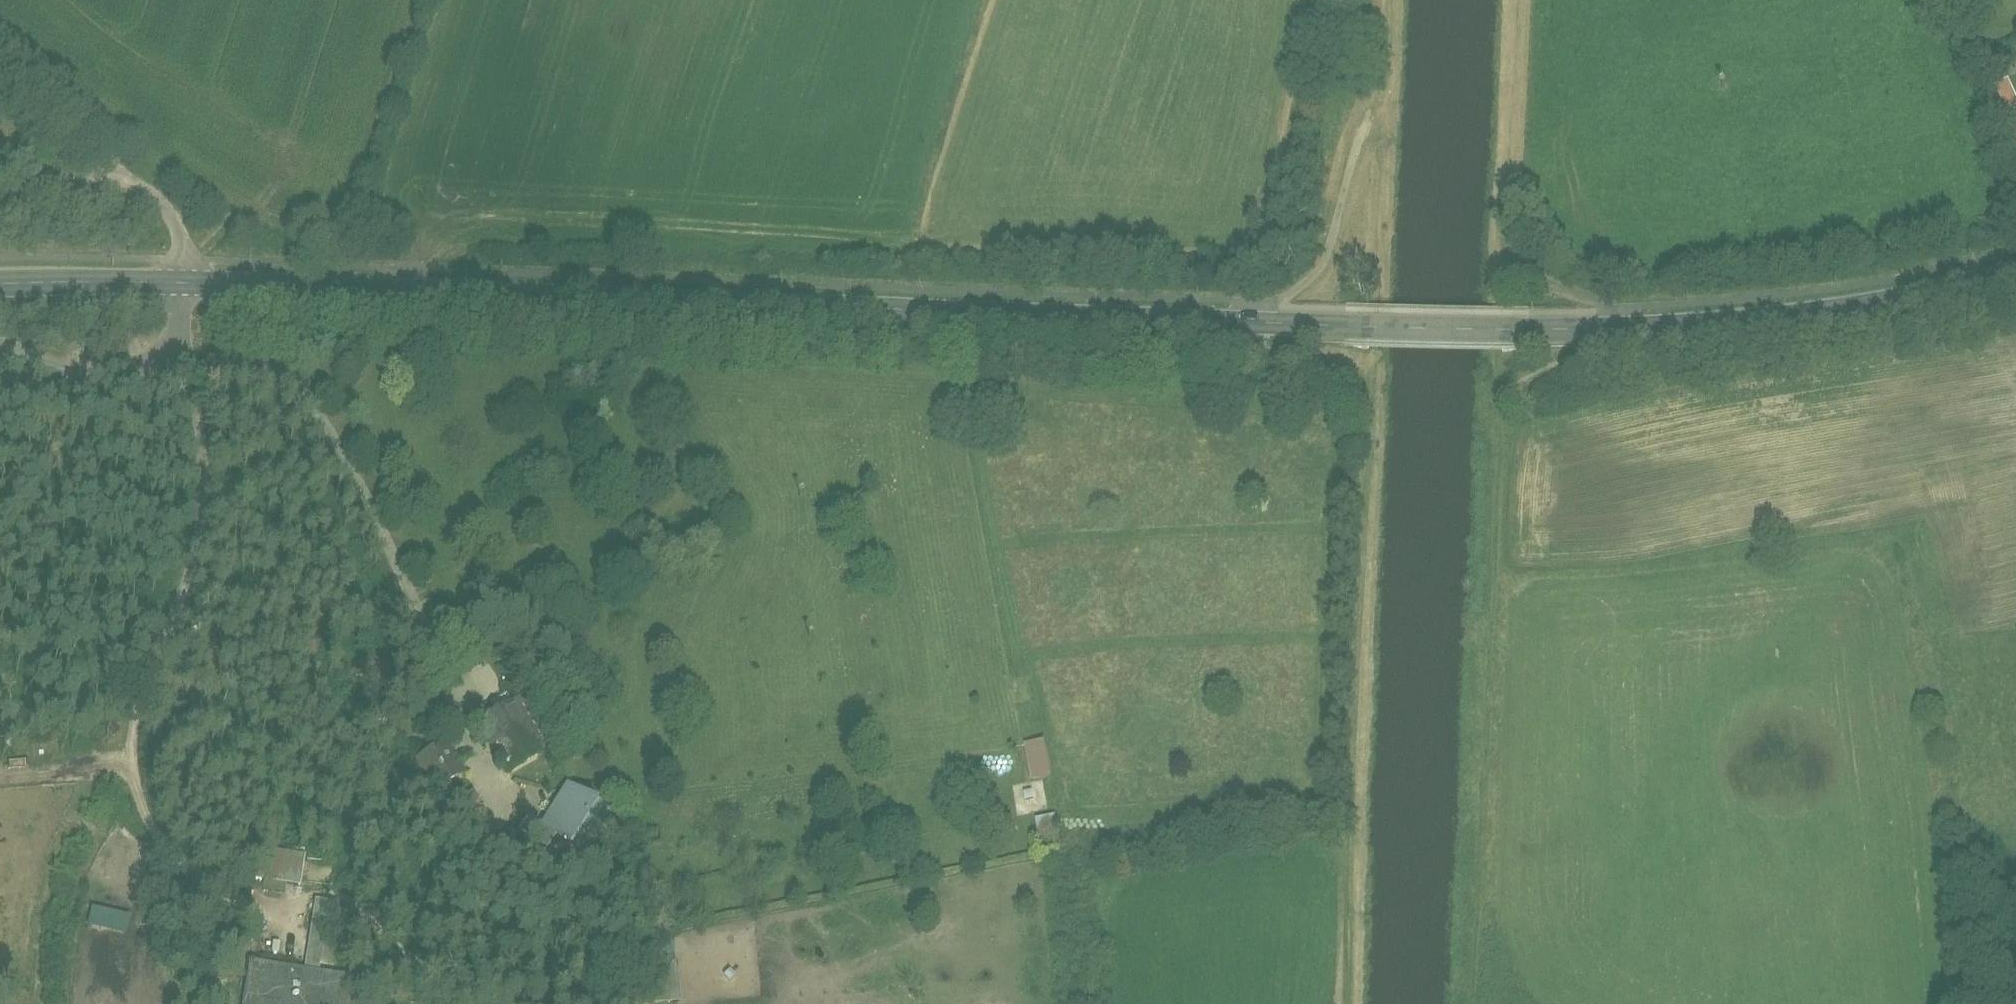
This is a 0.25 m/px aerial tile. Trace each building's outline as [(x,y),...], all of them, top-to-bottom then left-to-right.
[(517,703),(483,722),(511,770),(545,750),(517,703)] [(1032,780),(1053,778),(1048,739),(1027,742),(1032,780)] [(448,743),(420,759),(437,788),(465,772),(448,743)] [(613,812),(570,786),(545,827),(551,831),(588,853),(613,812)] [(530,819),(522,832),(543,844),(551,831),(545,827),(530,819)] [(306,856),(270,851),(265,881),(301,886),(306,856)] [(331,974),(340,906),(316,903),(306,970),(331,974)] [(131,916),(94,907),(89,925),(126,935),(131,916)] [(250,962),(244,1003),(348,1003),(352,977),(331,974),(306,970),(250,962)]
